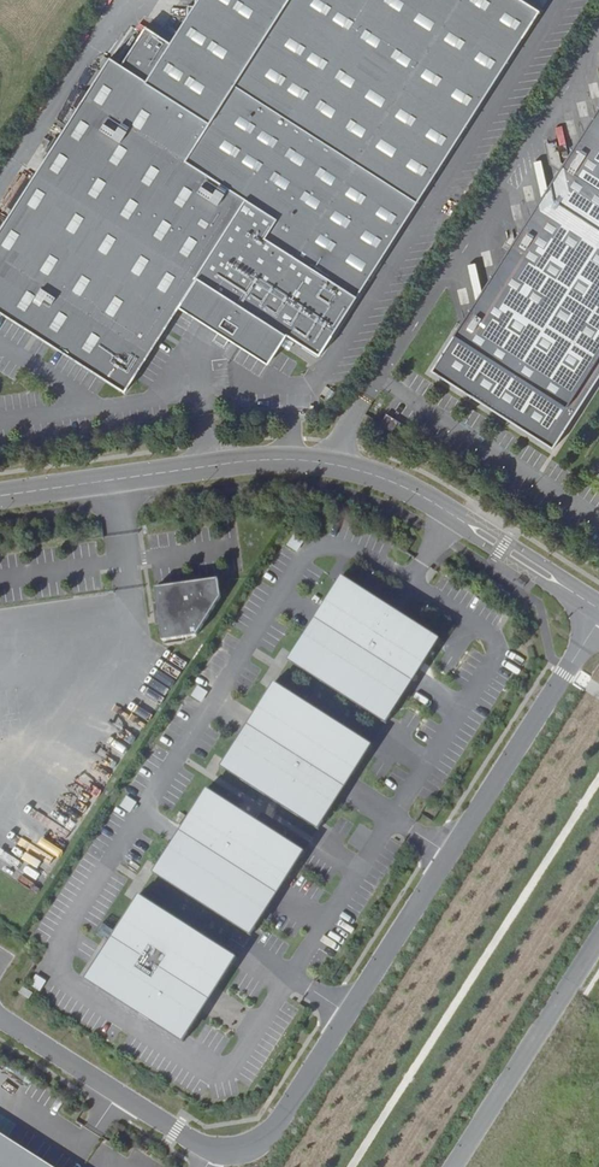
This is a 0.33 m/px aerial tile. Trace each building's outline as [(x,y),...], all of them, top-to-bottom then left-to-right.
[(106,55),(0,227),(0,308),(126,390),(183,302),(273,360),(289,336),(319,356),(538,15),(516,0),(199,0),(171,43),(147,27),(122,66),(106,55)] [(429,364),(551,443),(598,370),(598,101),(429,364)] [(384,417),(381,421),(401,434),(404,430),(384,417)] [(440,640),(341,577),(288,661),(386,724),(440,640)] [(219,579),(155,588),(163,640),(197,636),(221,597),(219,579)] [(377,739),(278,676),(224,761),(323,824),(377,739)] [(192,697),(201,702),(206,691),(196,687),(192,697)] [(310,843),(212,781),(192,811),(199,816),(184,839),(177,834),(158,865),(256,928),(276,897),(268,893),(283,870),(290,874),(310,843)] [(120,807),(130,812),(135,802),(126,797),(120,807)] [(242,950),(143,887),(124,918),(131,923),(116,946),(109,941),(89,972),(188,1035),(207,1004),(200,1000),(215,977),(222,981),(242,950)] [(40,992),(45,981),(35,976),(30,987),(40,992)] [(23,987),(20,993),(29,999),(33,993),(23,987)] [(0,1134),(0,1166),(50,1166),(0,1134)]
